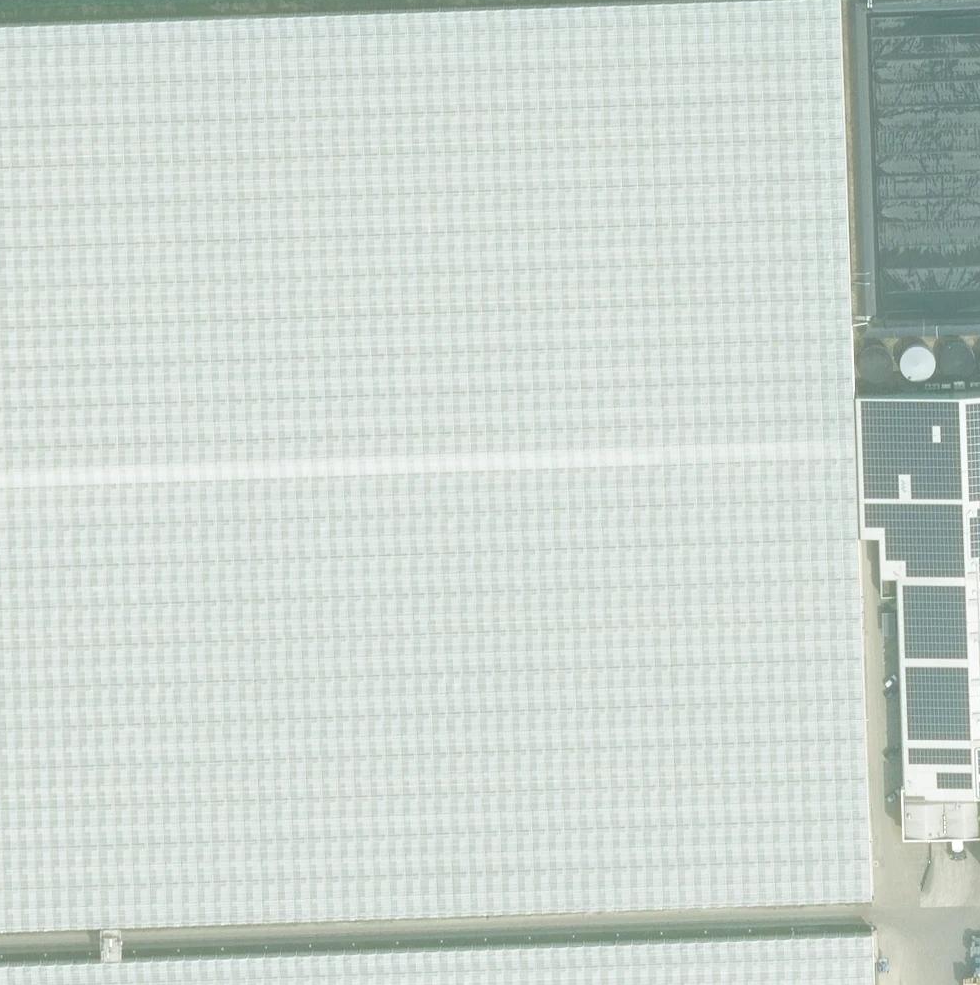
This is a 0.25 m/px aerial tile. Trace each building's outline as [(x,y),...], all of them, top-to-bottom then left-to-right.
[(860,536),(880,535),(881,575),(898,574),(906,795),(979,793),(979,390),(855,394),(841,0),(672,0),(0,24),(0,926),(872,896),(860,536)] [(873,932),(0,962),(0,984),(875,984),(873,932)]
